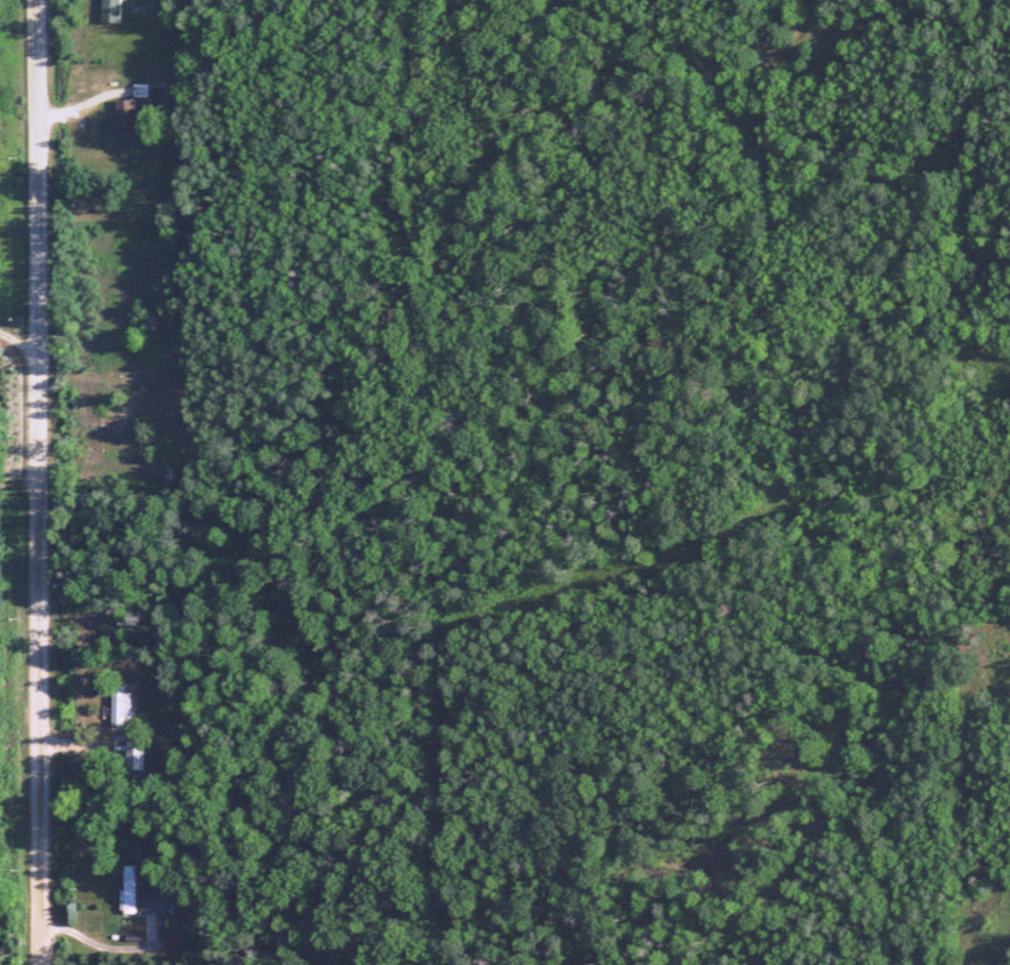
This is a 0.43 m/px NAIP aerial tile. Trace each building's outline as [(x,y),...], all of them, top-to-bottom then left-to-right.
[(121,23),(121,0),(101,0),(101,23),(121,23)] [(134,100),(112,100),(113,138),(135,137),(134,100)] [(145,329),(155,331),(157,315),(148,314),(145,329)] [(110,727),(129,727),(129,686),(110,686),(110,727)] [(126,741),(126,771),(143,771),(143,741),(126,741)] [(120,915),(137,915),(137,876),(120,876),(120,915)] [(142,914),(172,914),(172,890),(142,890),(142,914)]
